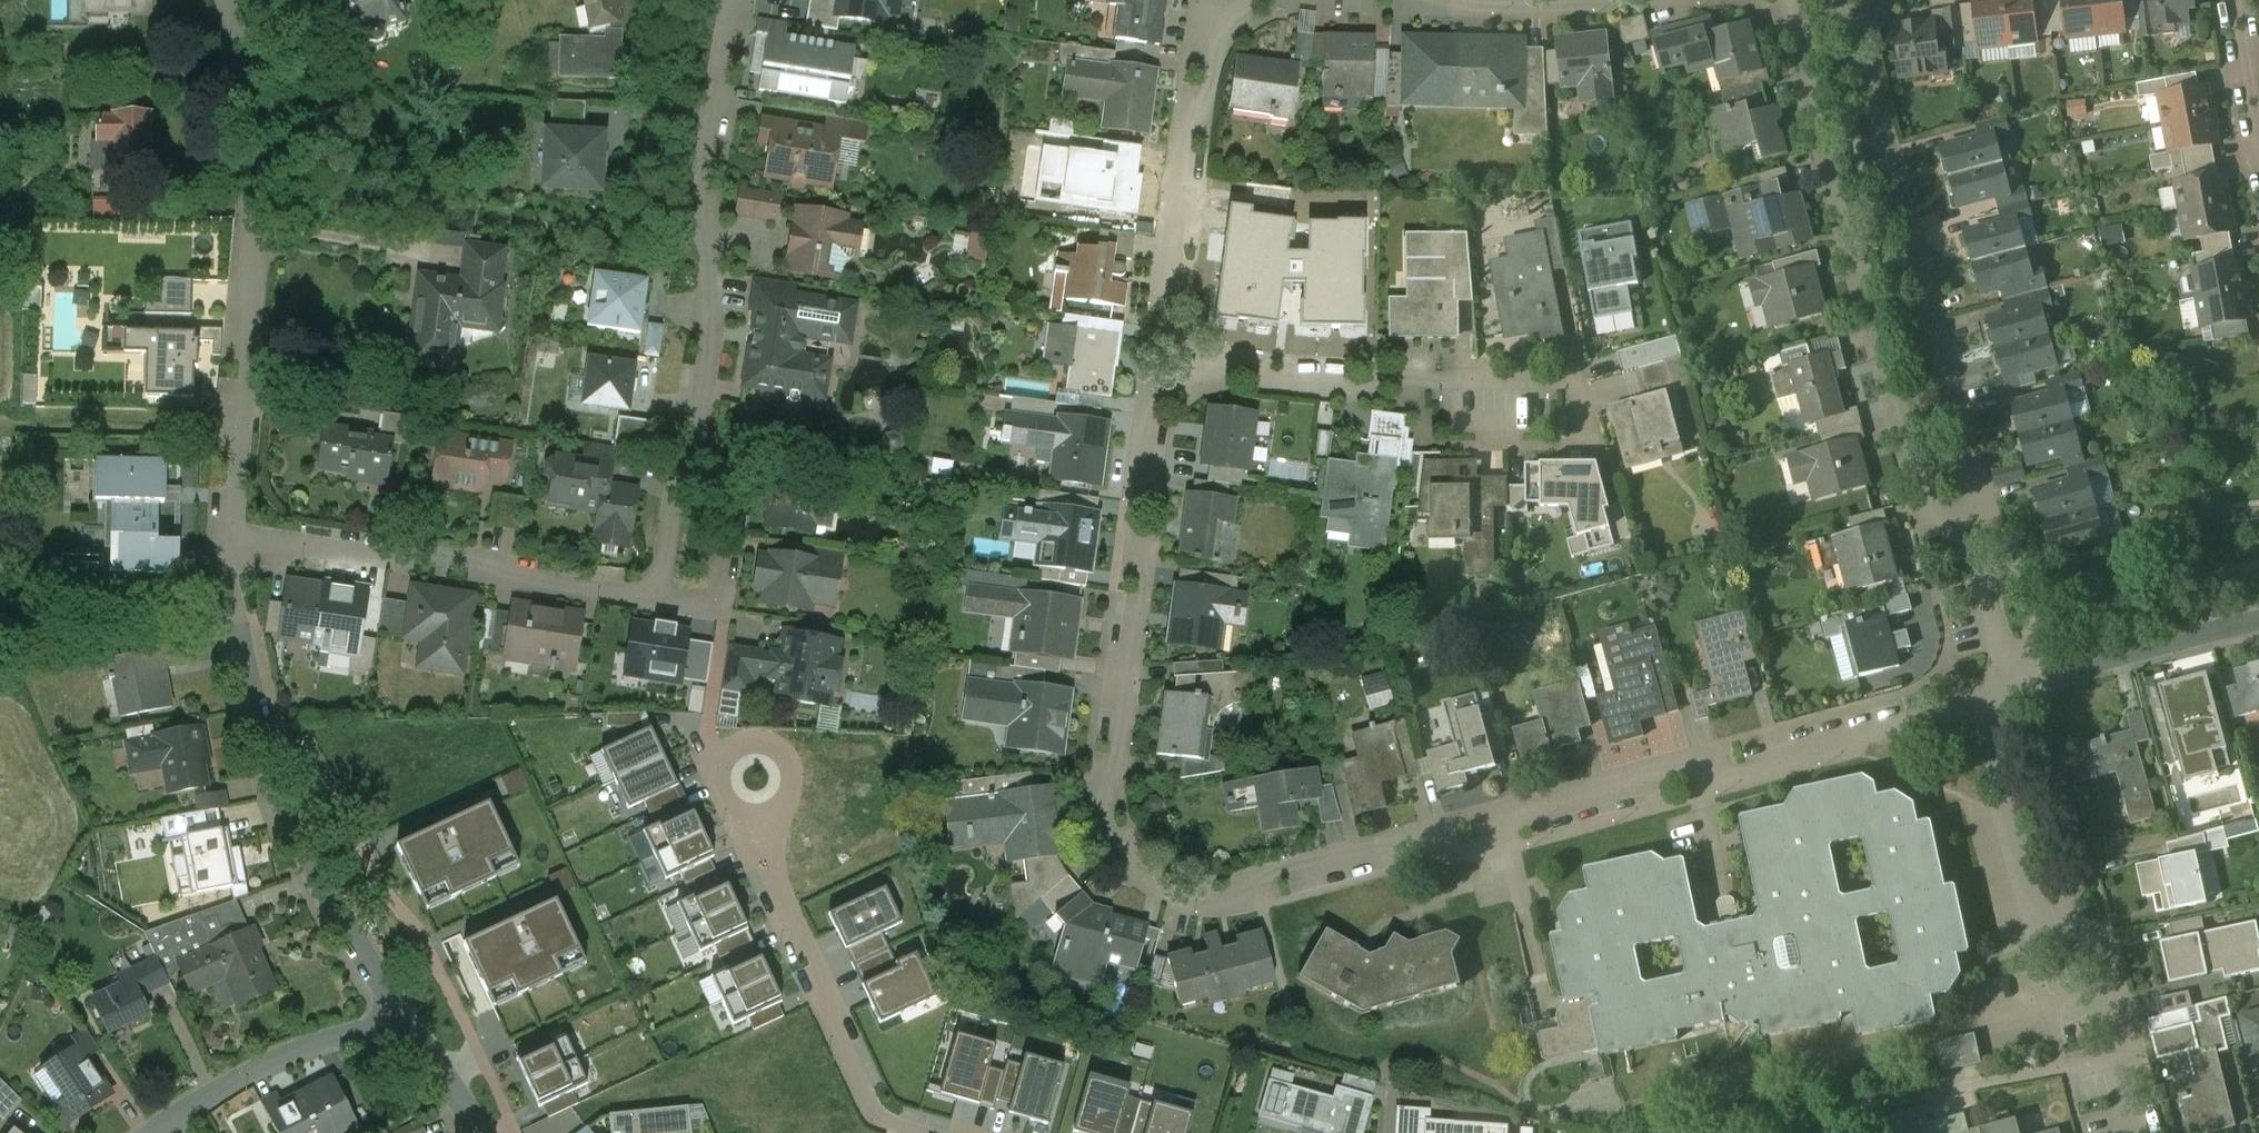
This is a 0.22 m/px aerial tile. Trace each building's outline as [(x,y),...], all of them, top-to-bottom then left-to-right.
[(88,8),(85,8),(85,10),(150,10),(150,0),(88,0),(88,8)] [(341,41),(369,34),(366,40),(370,47),(376,48),(383,44),(384,41),(385,41),(381,30),(405,24),(401,4),(406,3),(405,0),(328,0),(341,41)] [(591,3),(583,5),(584,9),(576,10),(580,29),(588,27),(590,35),(605,32),(621,32),(621,21),(619,9),(623,9),(621,0),(590,0),(591,3)] [(828,0),(809,0),(805,27),(837,32),(839,18),(835,18),(838,2),(828,0)] [(838,2),(835,18),(839,18),(885,25),(885,23),(882,22),(885,6),(899,8),(900,0),(838,0),(838,2)] [(1090,5),(1119,9),(1115,40),(1159,46),(1165,0),(1090,0),(1090,5)] [(1973,1),(1974,5),(1979,45),(1979,50),(2008,47),(2003,0),(1981,0),(1973,1)] [(2008,47),(2037,43),(2037,38),(2032,0),(2003,0),(2008,47)] [(2037,38),(2052,37),(2052,34),(2048,0),(2032,0),(2037,38)] [(2052,34),(2067,32),(2063,0),(2048,0),(2052,34)] [(2067,32),(2068,40),(2096,37),(2092,0),(2063,0),(2067,32)] [(2096,37),(2126,33),(2124,22),(2122,0),(2092,0),(2096,37)] [(2124,22),(2139,20),(2138,5),(2137,0),(2122,0),(2124,22)] [(2151,3),(2155,37),(2177,35),(2176,26),(2189,24),(2188,10),(2195,9),(2194,0),(2151,0),(2151,3)] [(2151,3),(2138,5),(2139,20),(2141,39),(2155,37),(2151,3)] [(1974,5),(1959,7),(1959,10),(1963,46),(1979,45),(1974,5)] [(1959,10),(1932,13),(1933,23),(1935,23),(1937,42),(1943,41),(1945,52),(1964,49),(1963,46),(1959,10)] [(1643,16),(1619,23),(1622,48),(1650,40),(1643,16)] [(787,25),(758,20),(753,52),(764,54),(780,56),(783,37),(785,38),(787,25)] [(1933,23),(1909,26),(1909,24),(1897,25),(1900,52),(1897,53),(1900,78),(1947,73),(1945,52),(1943,41),(1937,42),(1935,23),(1933,23)] [(1748,26),(1711,36),(1709,30),(1683,37),(1682,31),(1656,38),(1664,69),(1688,63),(1690,69),(1716,62),(1720,78),(1732,74),(1732,73),(1759,66),(1748,26)] [(605,40),(560,39),(559,46),(558,75),(558,79),(619,81),(621,32),(605,32),(605,40)] [(1313,36),(1299,35),(1295,65),(1308,66),(1313,36)] [(1325,37),(1313,36),(1308,66),(1325,67),(1325,37)] [(785,38),(783,37),(780,56),(764,54),(758,92),(846,106),(855,49),(785,38)] [(1375,37),(1325,37),(1325,67),(1325,74),(1322,74),(1322,94),(1333,94),(1341,98),(1372,98),(1372,77),(1374,77),(1374,52),(1375,37)] [(1526,41),(1403,38),(1403,63),(1388,62),(1385,99),(1385,105),(1405,106),(1518,117),(1517,132),(1549,133),(1546,86),(1545,52),(1544,52),(1526,51),(1526,41)] [(1607,38),(1557,44),(1558,51),(1545,52),(1546,86),(1564,84),(1564,82),(1585,80),(1587,98),(1614,95),(1607,38)] [(559,46),(549,46),(548,75),(558,75),(559,46)] [(1116,54),(1061,46),(1058,68),(1072,70),(1069,90),(1094,94),(1095,91),(1108,93),(1103,127),(1149,134),(1157,73),(1114,67),(1116,54)] [(1389,52),(1374,52),(1374,77),(1372,77),(1372,98),(1385,99),(1388,62),(1389,52)] [(1276,64),(1241,59),(1235,103),(1271,108),(1270,121),(1288,123),(1295,70),(1276,68),(1276,64)] [(1759,66),(1732,73),(1732,74),(1737,90),(1761,84),(1770,81),(1765,64),(1759,66)] [(2196,74),(2166,80),(2169,95),(2199,89),(2196,74)] [(1737,90),(1722,94),(1726,108),(1709,112),(1714,130),(1719,129),(1725,154),(1752,147),(1757,164),(1788,155),(1781,133),(1779,133),(1777,124),(1779,123),(1782,118),(1780,111),(1775,108),(1769,109),(1761,84),(1737,90)] [(2169,95),(2159,97),(2165,125),(2211,117),(2209,104),(2211,104),(2208,88),(2199,89),(2169,95)] [(552,102),(550,133),(584,135),(585,104),(552,102)] [(152,115),(116,115),(116,119),(99,119),(100,141),(117,141),(117,171),(152,171),(152,115)] [(868,124),(829,117),(826,136),(838,138),(838,141),(865,145),(868,124)] [(2006,117),(1976,125),(1979,138),(1993,134),(1994,136),(2010,132),(2006,117)] [(2211,117),(2165,125),(2170,154),(2182,152),(2212,146),(2219,145),(2216,129),(2213,129),(2211,117)] [(826,136),(799,132),(799,127),(763,121),(759,144),(770,146),(765,178),(830,189),(838,141),(838,138),(826,136)] [(550,133),(547,132),(545,167),(558,168),(557,189),(601,192),(603,136),(584,135),(550,133)] [(1979,138),(1943,148),(1951,178),(2001,164),(2012,161),(2009,150),(2002,146),(1997,148),(1994,136),(1993,134),(1979,138)] [(1136,224),(1144,161),(1100,155),(1102,139),(1084,137),(1082,152),(1043,147),(1037,187),(1067,191),(1064,214),(1136,224)] [(2212,146),(2182,152),(2184,167),(2215,161),(2212,146)] [(2215,161),(2184,167),(2187,182),(2218,176),(2215,161)] [(2001,164),(1951,178),(1959,208),(1996,198),(2009,194),(2009,192),(2001,164)] [(1785,169),(1730,184),(1734,196),(1764,188),(1765,190),(1789,184),(1785,169)] [(2187,182),(2175,184),(2181,213),(2227,204),(2225,192),(2227,191),(2224,175),(2218,176),(2187,182)] [(1275,205),(1289,207),(1292,188),(1247,182),(1244,206),(1275,210),(1275,205)] [(2029,203),(2025,187),(2009,192),(2009,194),(1996,198),(1999,211),(2029,203)] [(1734,196),(1696,207),(1703,233),(1739,223),(1744,241),(1737,243),(1742,259),(1801,243),(1798,231),(1808,229),(1799,197),(1779,203),(1781,209),(1771,212),(1765,190),(1764,188),(1734,196)] [(779,196),(740,190),(736,216),(775,222),(779,196)] [(2029,203),(1999,211),(2003,224),(2016,220),(2017,222),(2033,218),(2029,203)] [(2227,204),(2181,213),(2186,242),(2201,239),(2230,234),(2235,232),(2232,216),(2230,216),(2227,204)] [(1365,224),(1227,212),(1219,315),(1356,327),(1365,224)] [(840,221),(801,215),(792,269),(842,277),(844,266),(853,257),(858,229),(840,226),(840,221)] [(1556,218),(1535,222),(1538,236),(1509,242),(1512,261),(1501,263),(1503,277),(1497,278),(1501,299),(1500,299),(1500,303),(1515,300),(1517,312),(1509,313),(1514,336),(1543,331),(1544,339),(1559,336),(1557,322),(1562,321),(1559,305),(1556,305),(1553,289),(1547,290),(1544,279),(1551,277),(1550,273),(1566,270),(1556,218)] [(2003,224),(1966,234),(1974,264),(2024,250),(2017,222),(2016,220),(2003,224)] [(1632,223),(1579,233),(1584,260),(1590,259),(1592,271),(1587,272),(1590,294),(1591,294),(1604,291),(1608,318),(1633,313),(1628,287),(1639,285),(1634,260),(1639,259),(1632,223)] [(2125,225),(2101,227),(2102,247),(2126,245),(2125,225)] [(1135,236),(1100,231),(1097,250),(1116,253),(1115,259),(1132,261),(1135,236)] [(1468,234),(1450,234),(1450,258),(1458,258),(1458,302),(1474,302),(1468,234)] [(2230,234),(2201,239),(2204,254),(2232,248),(2230,234)] [(462,282),(420,277),(409,363),(452,370),(455,351),(458,321),(496,326),(501,288),(498,287),(502,253),(466,248),(462,282)] [(1097,250),(1077,248),(1076,257),(1057,254),(1055,274),(1065,275),(1061,301),(1125,310),(1128,288),(1119,287),(1120,280),(1124,279),(1126,278),(1127,277),(1128,273),(1127,271),(1126,270),(1125,268),(1124,267),(1122,267),(1114,266),(1115,259),(1116,253),(1097,250)] [(2204,254),(2193,256),(2196,271),(2235,263),(2232,248),(2204,254)] [(2024,250),(1974,264),(1982,294),(2002,289),(2005,299),(2046,288),(2040,267),(2030,270),(2024,250)] [(1816,252),(1774,264),(1777,276),(1751,284),(1757,307),(1768,305),(1774,328),(1823,314),(1817,293),(1815,294),(1808,271),(1821,268),(1816,252)] [(1450,258),(1410,259),(1410,300),(1390,301),(1390,337),(1458,336),(1458,302),(1458,258),(1450,258)] [(2194,271),(2192,271),(2197,300),(2244,292),(2241,279),(2244,279),(2241,262),(2235,263),(2196,271),(2194,271)] [(2189,271),(2185,273),(2183,275),(2181,278),(2179,282),(2179,286),(2182,303),(2180,303),(2197,300),(2192,271),(2194,271),(2194,269),(2189,271)] [(648,282),(595,275),(587,327),(640,335),(648,282)] [(794,285),(755,278),(750,311),(757,312),(753,334),(757,334),(755,345),(752,344),(745,386),(787,392),(787,388),(804,390),(803,395),(822,398),(827,363),(794,358),(795,352),(798,353),(802,352),(804,348),(803,343),(800,341),(797,340),(798,334),(847,342),(853,307),(792,298),(794,285)] [(189,281),(159,281),(160,315),(189,315),(189,281)] [(1604,291),(1591,294),(1596,320),(1608,318),(1604,291)] [(2047,292),(2006,303),(2009,314),(1989,320),(1998,350),(2048,336),(2042,316),(2053,313),(2047,292)] [(2244,292),(2197,300),(2202,329),(2212,327),(2247,321),(2251,320),(2248,304),(2246,304),(2244,292)] [(160,315),(144,314),(144,330),(144,333),(191,334),(192,316),(160,315)] [(1122,324),(1092,320),(1090,333),(1121,337),(1122,324)] [(2247,321),(2212,327),(2214,342),(2250,336),(2247,321)] [(663,327),(649,325),(644,355),(659,358),(663,327)] [(1090,333),(1050,327),(1045,363),(1070,366),(1067,392),(1068,392),(1103,397),(1110,398),(1116,353),(1119,353),(1121,337),(1090,333)] [(144,330),(102,329),(102,354),(142,355),(142,333),(144,333),(144,330)] [(144,333),(142,333),(142,355),(140,398),(193,399),(194,334),(191,334),(144,333)] [(2048,336),(1998,350),(2005,378),(2006,380),(2015,377),(2056,366),(2052,352),(2057,351),(2061,345),(2058,333),(2048,336)] [(1677,338),(1618,354),(1624,374),(1669,362),(1682,358),(1677,338)] [(636,359),(584,353),(578,404),(629,411),(636,359)] [(1842,354),(1771,374),(1778,402),(1800,396),(1807,424),(1843,414),(1832,374),(1846,370),(1842,354)] [(1682,358),(1669,362),(1677,391),(1690,388),(1682,358)] [(1669,362),(1640,370),(1648,399),(1677,391),(1669,362)] [(2080,374),(2046,383),(2049,396),(2063,392),(2064,394),(2084,388),(2080,374)] [(2005,378),(1988,382),(1992,397),(2019,390),(2015,377),(2006,380),(2005,378)] [(1649,402),(1612,412),(1625,460),(1661,450),(1663,460),(1685,454),(1673,410),(1681,408),(1677,391),(1648,399),(1649,402)] [(1103,397),(1068,392),(1066,406),(1101,410),(1103,397)] [(2049,396),(2013,405),(2021,435),(2071,422),(2064,394),(2063,392),(2049,396)] [(1108,426),(1059,419),(1058,422),(1053,421),(1056,404),(1012,398),(1010,415),(1008,415),(1005,430),(1004,430),(1002,444),(1008,445),(1008,443),(1039,447),(1040,443),(1054,445),(1050,481),(1100,487),(1108,426)] [(1253,416),(1211,410),(1203,464),(1242,469),(1245,470),(1253,416)] [(1405,417),(1373,413),(1369,441),(1378,442),(1379,442),(1379,441),(1399,443),(1395,468),(1409,470),(1412,444),(1407,443),(1408,430),(1403,429),(1405,417)] [(410,418),(383,414),(379,440),(393,443),(393,444),(406,446),(410,418)] [(2071,422),(2021,435),(2029,465),(2079,452),(2071,422)] [(1861,424),(1818,436),(1822,449),(1788,458),(1794,481),(1809,477),(1815,500),(1867,486),(1861,464),(1859,465),(1853,443),(1866,440),(1861,424)] [(365,434),(324,428),(318,469),(348,473),(347,478),(369,481),(371,472),(389,474),(393,444),(393,443),(379,440),(364,438),(365,434)] [(511,446),(449,437),(445,462),(451,462),(449,482),(453,487),(478,491),(484,487),(485,476),(494,477),(496,482),(502,483),(506,480),(511,446)] [(1374,475),(1358,472),(1359,469),(1326,464),(1320,513),(1358,518),(1355,542),(1385,547),(1395,468),(1399,443),(1379,441),(1379,442),(1378,442),(1374,475)] [(620,449),(587,444),(584,460),(584,461),(583,469),(610,473),(616,474),(620,449)] [(575,459),(574,464),(552,460),(546,465),(545,474),(549,480),(553,481),(550,499),(569,502),(569,506),(585,509),(584,512),(602,514),(598,541),(624,545),(626,532),(633,533),(639,494),(608,489),(610,473),(583,469),(584,461),(575,459)] [(2104,459),(2067,469),(2070,482),(2086,478),(2087,480),(2108,474),(2104,459)] [(166,461),(95,460),(95,465),(94,465),(93,503),(106,504),(105,549),(110,549),(129,549),(129,542),(157,542),(158,504),(166,504),(166,461)] [(770,473),(757,471),(758,463),(751,462),(746,489),(772,493),(774,479),(788,481),(790,468),(772,465),(770,473)] [(1242,469),(1209,464),(1206,483),(1229,486),(1240,487),(1242,469)] [(1461,466),(1437,466),(1437,472),(1422,472),(1420,491),(1430,491),(1430,510),(1435,510),(1435,532),(1454,531),(1455,536),(1457,535),(1457,541),(1464,541),(1465,578),(1496,577),(1495,510),(1509,510),(1508,479),(1461,480),(1461,466)] [(1573,466),(1522,466),(1523,505),(1577,504),(1588,545),(1595,543),(1599,559),(1618,553),(1615,545),(1604,504),(1608,503),(1600,472),(1573,472),(1573,466)] [(2070,482),(2036,491),(2044,522),(2094,508),(2087,480),(2086,478),(2070,482)] [(788,481),(774,479),(772,493),(774,493),(772,508),(770,508),(767,527),(801,533),(802,524),(814,516),(830,519),(834,492),(818,490),(819,486),(788,481)] [(1206,483),(1193,481),(1191,495),(1228,500),(1229,486),(1206,483)] [(1806,483),(1792,486),(1796,504),(1811,500),(1806,483)] [(1098,500),(1038,492),(1035,512),(1011,509),(1008,534),(1044,538),(1040,565),(1045,566),(1089,572),(1093,545),(1085,544),(1087,533),(1092,533),(1094,516),(1096,517),(1098,500)] [(1191,495),(1189,495),(1181,557),(1216,562),(1221,523),(1229,524),(1232,501),(1228,500),(1191,495)] [(1608,503),(1604,504),(1615,545),(1633,540),(1622,499),(1608,503)] [(2228,519),(2225,503),(2203,507),(2206,524),(2228,519)] [(2094,508),(2044,522),(2052,552),(2103,538),(2094,508)] [(1885,510),(1849,520),(1852,533),(1820,542),(1823,551),(1825,554),(1828,557),(1831,558),(1834,559),(1838,560),(1841,559),(1852,594),(1899,581),(1884,527),(1889,525),(1885,510)] [(157,542),(129,542),(129,549),(110,549),(110,573),(179,575),(179,543),(157,542)] [(844,553),(796,545),(796,547),(805,548),(803,560),(839,566),(841,554),(844,554),(844,553)] [(805,548),(796,547),(794,559),(773,555),(773,560),(760,558),(756,587),(768,589),(767,597),(786,601),(785,607),(807,610),(809,595),(834,599),(839,566),(803,560),(805,548)] [(2065,552),(2035,560),(2039,575),(2069,567),(2065,552)] [(1087,588),(1089,572),(1045,566),(1042,582),(1087,588)] [(1029,580),(961,571),(959,586),(971,587),(971,586),(1028,593),(1029,580)] [(1237,579),(1179,571),(1177,589),(1175,589),(1171,618),(1174,618),(1170,645),(1192,648),(1193,640),(1213,643),(1217,617),(1237,619),(1238,608),(1236,607),(1238,595),(1235,595),(1237,579)] [(327,589),(288,583),(286,605),(285,611),(286,611),(283,636),(285,637),(286,629),(302,632),(301,636),(325,639),(324,648),(352,653),(359,654),(362,639),(368,591),(328,584),(327,589)] [(1028,593),(971,586),(971,587),(968,611),(1021,618),(1016,654),(1013,654),(1013,656),(1016,657),(1038,660),(1039,654),(1063,657),(1072,658),(1077,619),(1079,619),(1082,601),(1028,593)] [(473,598),(414,589),(406,638),(424,641),(420,667),(461,674),(473,598)] [(1908,595),(1821,619),(1827,640),(1848,635),(1860,678),(1900,667),(1896,652),(1912,648),(1907,632),(1891,636),(1886,618),(1912,611),(1908,595)] [(406,604),(383,600),(378,634),(401,638),(406,604)] [(286,605),(270,603),(266,634),(283,636),(286,611),(285,611),(286,605)] [(583,615),(514,604),(512,614),(512,616),(511,619),(511,622),(510,629),(514,629),(510,657),(512,657),(512,653),(531,656),(530,660),(550,663),(549,672),(554,673),(555,664),(575,667),(583,615)] [(490,654),(510,657),(514,629),(510,629),(511,622),(498,620),(499,612),(497,611),(490,654)] [(1744,612),(1715,621),(1720,638),(1701,644),(1714,691),(1689,697),(1696,724),(1711,720),(1708,709),(1753,696),(1742,657),(1756,653),(1744,612)] [(631,623),(623,678),(680,686),(688,632),(631,623)] [(1657,627),(1622,637),(1629,663),(1664,653),(1657,627)] [(838,642),(794,635),(793,643),(785,642),(783,655),(772,654),(772,658),(758,656),(759,653),(749,651),(744,679),(755,681),(756,671),(769,673),(769,678),(780,679),(777,695),(796,698),(796,702),(821,706),(824,688),(835,690),(840,663),(835,662),(838,642)] [(151,654),(103,663),(109,677),(110,682),(114,681),(121,718),(172,707),(165,671),(184,667),(179,638),(149,643),(151,654)] [(377,642),(362,639),(359,654),(352,653),(349,671),(372,674),(377,642)] [(749,651),(728,648),(722,688),(742,691),(744,679),(749,651)] [(1629,663),(1614,667),(1622,695),(1599,702),(1612,746),(1644,737),(1639,716),(1662,710),(1664,716),(1681,711),(1664,653),(1629,663)] [(1063,657),(1039,654),(1038,660),(1016,657),(1014,668),(1044,672),(1061,674),(1063,657)] [(1221,662),(1173,665),(1174,679),(1176,679),(1222,676),(1221,662)] [(2235,671),(2239,686),(2227,689),(2235,719),(2258,713),(2258,664),(2235,671)] [(1014,668),(996,666),(994,686),(967,682),(964,702),(969,703),(966,721),(990,724),(991,722),(1017,726),(1014,746),(1037,749),(1037,751),(1060,754),(1067,702),(1043,699),(1044,690),(1042,690),(1044,672),(1014,668)] [(1222,676),(1176,679),(1174,695),(1162,693),(1155,755),(1181,759),(1206,762),(1207,757),(1210,732),(1203,731),(1206,722),(1210,713),(1218,706),(1226,700),(1235,698),(1238,702),(1244,703),(1245,702),(1248,701),(1250,699),(1251,697),(1252,695),(1253,693),(1252,675),(1254,675),(1254,673),(1222,676)] [(1363,677),(1367,707),(1386,705),(1382,674),(1363,677)] [(2179,682),(2159,688),(2184,779),(2231,767),(2216,709),(2227,706),(2219,678),(2181,689),(2179,682)] [(1578,681),(1541,691),(1549,720),(1513,730),(1524,770),(1554,761),(1551,751),(1581,743),(1578,730),(1591,727),(1578,681)] [(692,689),(690,711),(702,712),(704,690),(692,689)] [(1463,743),(1427,753),(1438,793),(1468,785),(1465,774),(1495,766),(1492,754),(1505,750),(1492,704),(1455,714),(1463,743)] [(2126,738),(2105,744),(2104,737),(2101,738),(2101,740),(2073,748),(2083,783),(2116,775),(2130,826),(2156,819),(2136,747),(2151,743),(2143,714),(2127,719),(2131,734),(2125,735),(2126,738)] [(1405,720),(1354,734),(1362,762),(1340,769),(1353,817),(1386,808),(1379,783),(1402,777),(1404,783),(1421,778),(1405,720)] [(603,744),(617,774),(663,753),(649,723),(603,744)] [(151,727),(127,732),(129,745),(153,740),(153,738),(151,727)] [(203,729),(153,738),(153,740),(129,745),(127,745),(133,774),(165,768),(170,793),(169,793),(169,794),(206,787),(206,786),(205,786),(201,765),(208,764),(202,730),(203,730),(203,729)] [(617,774),(632,806),(678,785),(663,753),(617,774)] [(1206,762),(1181,759),(1178,780),(1220,773),(1217,758),(1207,757),(1206,762)] [(1314,771),(1223,786),(1226,806),(1231,805),(1232,812),(1270,806),(1275,833),(1295,830),(1291,806),(1317,801),(1318,801),(1317,788),(1314,771)] [(1031,774),(942,786),(945,808),(963,805),(966,826),(965,826),(967,842),(1010,837),(1013,862),(1023,861),(1055,857),(1060,856),(1052,789),(1034,791),(1031,774)] [(1741,821),(1760,911),(1761,911),(1756,919),(1751,920),(1749,918),(1743,920),(1741,922),(1740,923),(1738,916),(1734,913),(1724,915),(1721,919),(1722,926),(1721,926),(1718,925),(1712,926),(1711,929),(1706,930),(1698,924),(1699,924),(1686,861),(1683,860),(1666,864),(1665,862),(1656,857),(1651,864),(1646,865),(1637,861),(1633,868),(1626,870),(1619,864),(1614,873),(1607,874),(1599,869),(1595,877),(1586,879),(1589,892),(1572,895),(1559,914),(1564,933),(1552,935),(1551,938),(1564,999),(1567,1001),(1556,1016),(1556,1018),(1559,1028),(1541,1031),(1538,1036),(1542,1059),(1546,1061),(1599,1050),(1600,1055),(1603,1056),(1678,1040),(1680,1037),(1679,1032),(1726,1022),(1729,1018),(1731,1019),(1731,1023),(1737,1026),(1740,1025),(1742,1026),(1745,1025),(1748,1028),(1756,1026),(1757,1023),(1761,1022),(1764,1036),(1767,1038),(1840,1023),(1843,1020),(1842,1016),(1852,1014),(1857,1036),(1860,1037),(1934,1021),(1936,1018),(1932,1000),(1950,996),(1962,977),(1958,957),(1969,955),(1970,952),(1956,889),(1953,887),(1946,889),(1932,825),(1929,823),(1920,825),(1916,806),(1897,794),(1879,798),(1876,784),(1867,779),(1863,787),(1856,788),(1848,783),(1842,791),(1837,793),(1828,787),(1823,796),(1818,797),(1809,791),(1804,800),(1798,801),(1793,797),(1786,809),(1744,819),(1741,821)] [(1331,785),(1317,788),(1318,801),(1317,801),(1321,826),(1341,822),(1331,785)] [(225,794),(198,799),(201,812),(227,808),(225,794)] [(647,820),(662,853),(711,830),(696,798),(647,820)] [(488,801),(395,846),(427,912),(520,867),(488,801)] [(2251,807),(2228,813),(2232,828),(2224,830),(2227,842),(2258,834),(2251,807)] [(662,853),(678,881),(723,859),(711,830),(662,853)] [(223,831),(187,838),(196,888),(215,884),(216,891),(233,888),(223,831)] [(2205,835),(2167,845),(2171,860),(2137,868),(2140,884),(2150,882),(2153,897),(2161,895),(2165,913),(2206,904),(2196,857),(2208,854),(2205,835)] [(1055,857),(1023,861),(1027,884),(1008,887),(1013,925),(1040,901),(1067,877),(1055,857)] [(696,925),(743,903),(730,874),(682,896),(696,925)] [(1067,877),(1040,901),(1054,916),(1064,926),(1070,921),(1061,911),(1081,894),(1067,877)] [(874,894),(829,915),(845,950),(902,924),(892,903),(881,909),(874,894)] [(1112,917),(1090,912),(1079,899),(1083,896),(1081,894),(1061,911),(1070,921),(1064,926),(1061,936),(1067,938),(1065,943),(1063,942),(1061,950),(1063,951),(1057,976),(1101,988),(1107,964),(1135,971),(1147,927),(1112,917)] [(553,901),(461,946),(492,1010),(585,965),(553,901)] [(696,925),(710,956),(758,933),(743,903),(696,925)] [(238,908),(215,918),(222,932),(244,922),(238,908)] [(215,918),(202,924),(208,938),(222,932),(215,918)] [(2162,943),(2170,982),(2206,974),(2206,976),(2211,975),(2210,972),(2223,969),(2226,984),(2258,976),(2258,944),(2254,923),(2162,943)] [(251,930),(212,949),(212,950),(178,965),(191,993),(224,978),(237,1006),(274,990),(255,950),(259,948),(251,930)] [(1357,949),(1324,931),(1298,978),(1361,1013),(1463,985),(1458,970),(1455,958),(1454,955),(1462,940),(1449,933),(1406,945),(1392,936),(1384,951),(1376,953),(1377,955),(1367,957),(1356,951),(1357,949)] [(1210,960),(1193,965),(1190,953),(1167,960),(1177,998),(1193,994),(1194,1000),(1222,993),(1224,1000),(1244,994),(1242,989),(1257,985),(1256,979),(1272,975),(1261,934),(1236,941),(1238,952),(1222,957),(1217,936),(1204,940),(1210,960)] [(716,972),(729,999),(777,976),(763,948),(716,972)] [(916,954),(895,964),(897,969),(862,986),(880,1024),(919,1006),(913,991),(929,983),(916,954)] [(1166,960),(1154,956),(1146,984),(1159,988),(1166,960)] [(156,960),(117,980),(121,987),(92,1001),(107,1031),(122,1023),(124,1026),(148,1014),(139,996),(167,982),(156,960)] [(777,976),(729,999),(743,1027),(790,1003),(777,976)] [(2196,1007),(2200,1021),(2151,1034),(2157,1059),(2186,1050),(2197,1092),(2180,1096),(2190,1132),(2209,1132),(2234,1126),(2216,1054),(2227,1051),(2219,1019),(2230,1016),(2226,999),(2196,1007)] [(2241,1018),(2250,1056),(2258,1054),(2258,1014),(2241,1018)] [(1556,1018),(1524,1025),(1524,1027),(1526,1039),(1538,1036),(1541,1031),(1559,1028),(1556,1018)] [(516,1047),(528,1073),(580,1048),(568,1022),(516,1047)] [(97,1051),(84,1031),(71,1040),(75,1047),(84,1060),(85,1059),(97,1051)] [(995,1046),(956,1034),(939,1095),(978,1106),(995,1046)] [(1974,1036),(1935,1044),(1941,1073),(1980,1065),(1974,1036)] [(75,1047),(46,1067),(68,1099),(61,1104),(74,1122),(111,1096),(85,1059),(84,1060),(75,1047)] [(528,1073),(540,1096),(592,1071),(580,1048),(528,1073)] [(1060,1079),(1042,1074),(1046,1062),(1025,1056),(1008,1114),(1047,1126),(1060,1079)] [(28,1100),(0,1073),(0,1112),(9,1120),(28,1100)] [(281,1106),(276,1097),(263,1104),(278,1132),(304,1132),(329,1121),(336,1132),(353,1132),(359,1130),(333,1080),(281,1106)] [(1107,1081),(1104,1093),(1085,1088),(1074,1129),(1089,1132),(1117,1132),(1130,1087),(1107,1081)] [(1337,1091),(1334,1103),(1290,1090),(1281,1121),(1303,1127),(1305,1120),(1329,1127),(1328,1129),(1333,1131),(1333,1132),(1361,1132),(1369,1105),(1361,1103),(1362,1098),(1337,1091)] [(1153,1103),(1145,1132),(1187,1132),(1193,1114),(1153,1103)] [(609,1115),(611,1132),(691,1132),(690,1126),(709,1124),(702,1106),(609,1115)] [(1925,1108),(1872,1123),(1875,1132),(1931,1132),(1925,1108)] [(2017,1119),(1967,1132),(2020,1132),(2017,1119)] [(399,1132),(425,1132),(419,1122),(399,1132)] [(1428,1125),(1427,1132),(1508,1132),(1508,1131),(1428,1125)]
